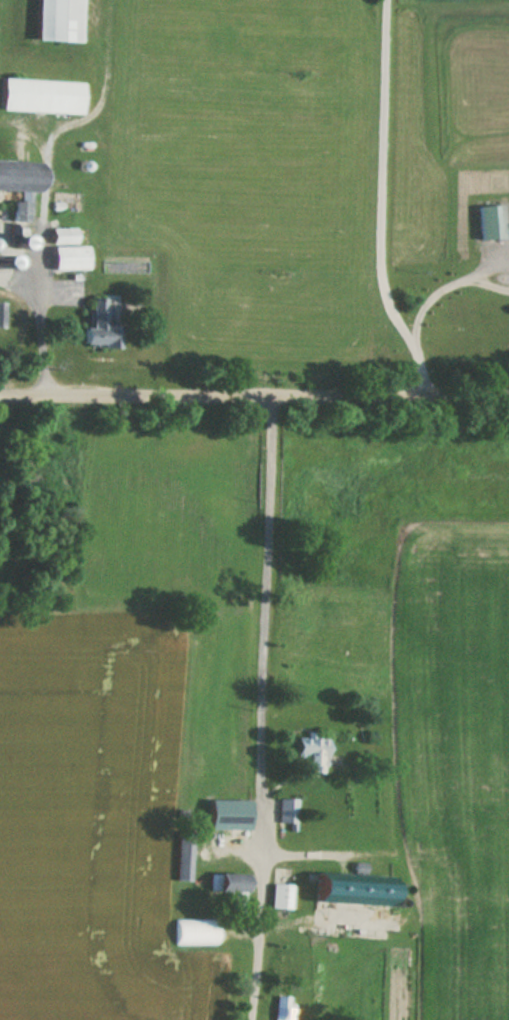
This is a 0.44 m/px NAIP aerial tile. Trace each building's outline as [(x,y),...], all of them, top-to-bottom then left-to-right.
[(82,40),(83,0),(38,0),(37,39),(82,40)] [(83,113),(84,81),(3,78),(2,110),(83,113)] [(42,189),(42,160),(0,159),(0,188),(42,189)] [(30,224),(30,200),(16,200),(16,224),(30,224)] [(480,205),(480,237),(503,237),(503,205),(480,205)] [(77,227),(55,227),(55,242),(77,242),(77,227)] [(28,236),(23,232),(18,239),(23,243),(28,236)] [(10,235),(0,239),(0,241),(3,248),(13,244),(10,235)] [(55,269),(89,269),(89,245),(55,245),(55,269)] [(117,347),(118,296),(88,296),(87,346),(117,347)] [(327,737),(297,737),(297,772),(327,772),(327,737)] [(252,829),(252,799),(211,799),(211,829),(252,829)] [(297,822),(297,799),(280,799),(280,822),(297,822)] [(195,831),(178,831),(177,881),(194,881),(195,831)] [(292,908),(292,868),(274,868),(274,908),(292,908)] [(395,904),(396,875),(320,872),(319,901),(395,904)] [(248,873),(211,873),(211,891),(231,891),(231,912),(248,912),(248,873)] [(220,918),(175,918),(175,944),(220,944),(220,918)]
